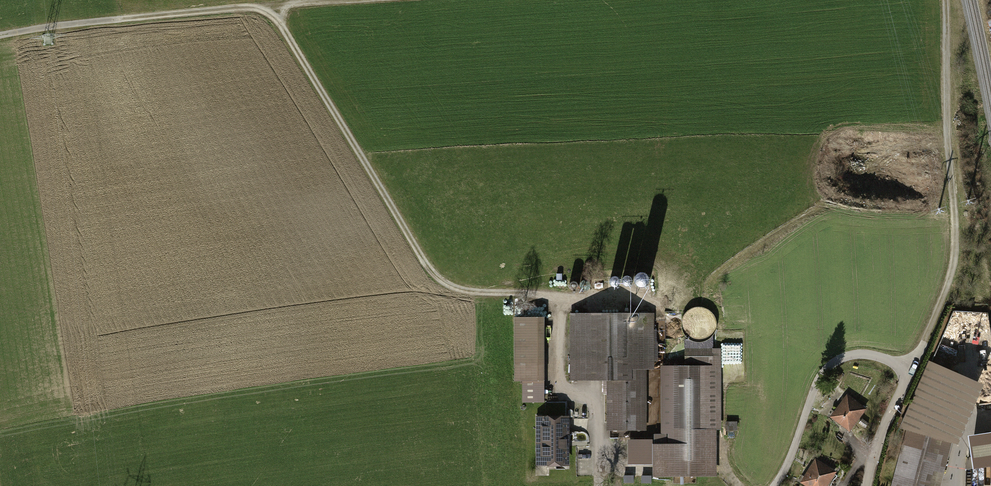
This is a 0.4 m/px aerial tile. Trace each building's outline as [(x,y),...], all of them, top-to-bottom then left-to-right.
[(570,315),(570,381),(608,382),(608,439),(643,439),(645,439),(645,371),(653,371),(653,322),(653,315),(570,315)] [(545,319),(514,319),(514,382),(545,382),(545,319)] [(660,368),(662,446),(652,447),(653,460),(653,478),(717,477),(716,431),(722,431),(721,360),(728,360),(727,341),(718,341),(718,351),(712,351),(712,345),(703,345),(695,345),(683,345),(684,368),(660,368)] [(952,444),(957,445),(983,387),(932,363),(928,362),(899,427),(906,431),(891,485),(942,485),(952,444)] [(870,411),(849,395),(830,420),(851,436),(870,411)] [(537,417),(537,468),(567,468),(567,417),(537,417)] [(968,437),(973,470),(990,467),(990,434),(968,437)] [(817,458),(803,483),(808,485),(832,485),(840,472),(817,458)]
